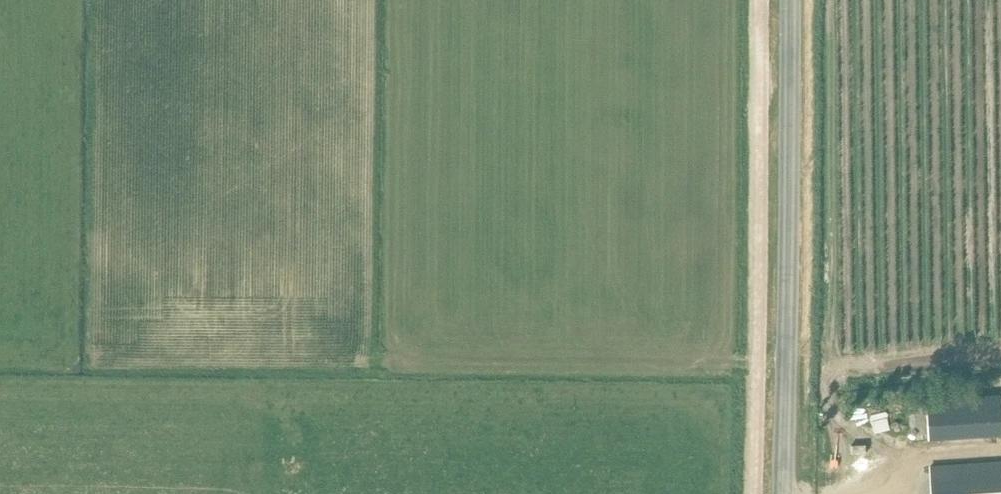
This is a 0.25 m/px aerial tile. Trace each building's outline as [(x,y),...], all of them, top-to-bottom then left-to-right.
[(932,493),(1000,493),(1000,462),(931,466),(932,493)]
